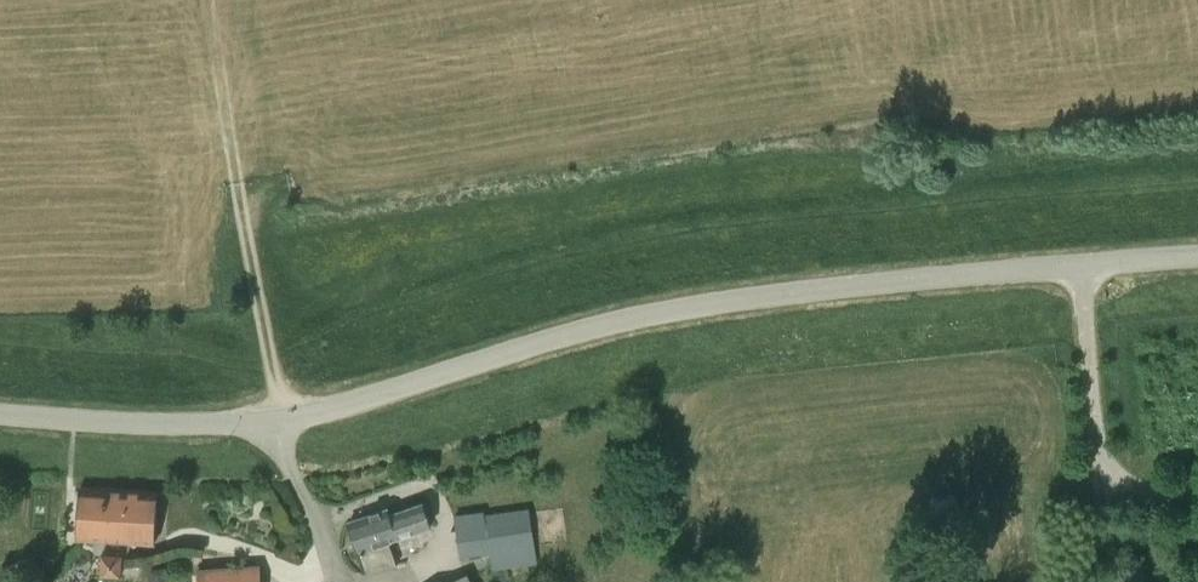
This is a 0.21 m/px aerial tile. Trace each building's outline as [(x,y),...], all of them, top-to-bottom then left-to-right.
[(82,486),(79,537),(153,541),(155,490),(82,486)] [(387,509),(350,522),(368,574),(396,565),(388,541),(429,527),(421,504),(389,515),(387,509)] [(483,511),(454,515),(460,557),(490,553),(492,570),(536,564),(529,508),(483,514),(483,511)] [(101,554),(100,575),(121,576),(122,556),(101,554)] [(196,568),(197,581),(261,581),(259,564),(196,568)] [(448,581),(471,581),(467,573),(448,581)]
